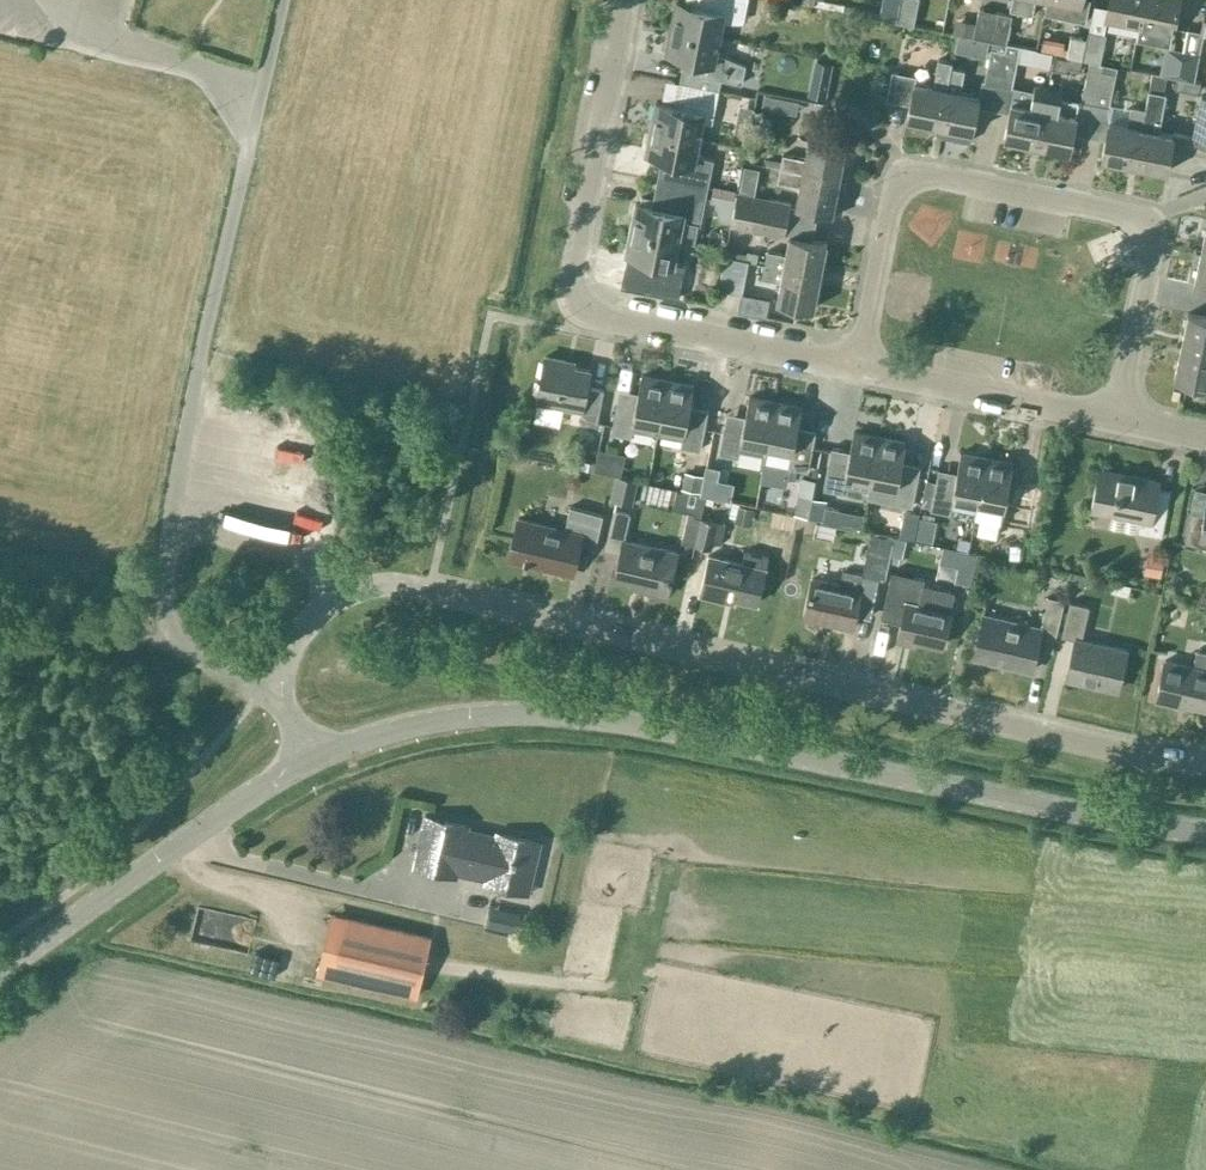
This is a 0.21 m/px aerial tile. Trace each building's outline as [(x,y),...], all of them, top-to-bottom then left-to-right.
[(671,27),(721,37),(724,22),(743,22),(748,0),(689,0),(688,4),(676,2),(671,27)] [(878,18),(896,21),(900,0),(882,0),(878,18)] [(896,21),(914,25),(918,0),(900,0),(896,21)] [(1010,9),(1028,13),(1031,0),(1012,0),(1010,9)] [(1044,11),(1085,20),(1089,0),(1047,0),(1046,1),(1044,11)] [(1138,27),(1144,0),(1109,0),(1108,7),(1095,4),(1088,39),(1083,59),(1100,62),(1106,33),(1104,33),(1106,20),(1138,27)] [(1138,27),(1172,34),(1179,0),(1144,0),(1138,27)] [(978,7),(972,36),(989,40),(995,10),(978,7)] [(995,10),(989,40),(992,40),(1006,42),(1012,14),(995,10)] [(689,83),(718,89),(720,78),(741,82),(745,65),(717,54),(721,37),(671,27),(666,53),(693,59),(689,83)] [(1071,35),(1066,56),(1083,59),(1088,39),(1071,35)] [(984,79),(998,82),(1006,42),(992,40),(984,79)] [(998,82),(1012,85),(1020,45),(1006,42),(998,82)] [(1177,78),(1183,49),(1166,45),(1160,75),(1177,78)] [(1194,80),(1200,52),(1183,49),(1177,78),(1186,80),(1186,79),(1194,80)] [(939,126),(946,88),(952,61),(938,58),(933,85),(915,81),(916,76),(892,71),(886,99),(910,104),(906,120),(939,126)] [(816,59),(809,96),(825,99),(832,62),(816,59)] [(1103,64),(1089,61),(1081,99),(1095,102),(1103,64)] [(1103,64),(1095,102),(1109,105),(1117,67),(1103,64)] [(964,69),(951,66),(939,126),(951,129),(949,138),(969,142),(979,94),(960,90),(964,69)] [(1133,165),(1166,172),(1173,133),(1159,130),(1166,93),(1163,92),(1166,76),(1152,73),(1145,108),(1133,165)] [(656,102),(651,127),(699,137),(702,122),(711,122),(718,89),(689,83),(683,108),(656,102)] [(1004,139),(1036,146),(1047,88),(1034,85),(1033,89),(1014,85),(1004,139)] [(1036,146),(1068,152),(1079,98),(1061,94),(1061,91),(1047,88),(1036,146)] [(1205,145),(1205,95),(1201,94),(1191,141),(1205,145)] [(764,95),(762,107),(781,110),(783,98),(764,95)] [(1101,159),(1133,165),(1145,108),(1131,106),(1127,124),(1109,120),(1101,159)] [(657,182),(706,192),(706,191),(712,159),(704,158),(695,154),(699,137),(651,127),(645,154),(662,158),(657,182)] [(780,167),(848,180),(854,149),(846,147),(807,139),(804,158),(783,153),(780,167)] [(728,163),(726,196),(734,197),(736,164),(728,163)] [(841,213),(848,180),(780,167),(777,181),(798,185),(795,204),(833,212),(833,211),(841,213)] [(707,202),(724,203),(725,183),(708,182),(707,202)] [(705,195),(656,185),(652,206),(636,203),(630,228),(679,238),(693,241),(696,223),(699,224),(705,195)] [(790,200),(737,190),(733,208),(787,218),(790,200)] [(927,206),(911,229),(928,241),(944,218),(927,206)] [(787,218),(733,208),(730,226),(783,236),(787,218)] [(675,255),(679,238),(630,228),(625,255),(627,255),(624,269),(658,276),(655,289),(667,292),(671,279),(692,283),(696,263),(675,255)] [(765,263),(821,274),(827,242),(789,235),(785,253),(767,250),(765,263)] [(1200,252),(1193,284),(1205,287),(1205,253),(1200,252)] [(743,291),(749,258),(725,254),(719,287),(743,291)] [(821,274),(765,263),(762,277),(779,281),(776,300),(814,307),(821,274)] [(900,301),(921,301),(921,280),(900,280),(900,301)] [(1180,345),(1205,350),(1205,317),(1187,313),(1180,345)] [(1180,345),(1174,378),(1205,385),(1205,350),(1180,345)] [(586,385),(590,370),(565,365),(566,360),(545,356),(536,400),(580,409),(578,418),(597,422),(604,389),(586,385)] [(611,432),(631,436),(632,429),(657,434),(659,423),(660,416),(667,380),(641,375),(638,394),(632,393),(630,403),(617,400),(611,432)] [(680,445),(700,449),(706,418),(693,415),(695,405),(690,404),(694,385),(667,380),(660,416),(659,423),(657,434),(681,438),(680,445)] [(719,453),(739,457),(740,449),(765,454),(775,401),(749,396),(745,415),(740,414),(738,424),(725,422),(719,453)] [(764,462),(808,470),(814,439),(801,437),(803,427),(797,426),(801,406),(775,401),(765,454),(764,462)] [(845,485),(868,490),(869,490),(880,436),(853,431),(850,450),(831,447),(823,488),(843,492),(845,485)] [(906,442),(880,436),(869,490),(868,490),(866,497),(912,505),(918,474),(906,472),(908,462),(902,461),(906,442)] [(928,466),(940,468),(944,450),(932,447),(928,466)] [(954,496),(978,501),(987,458),(961,452),(957,472),(951,471),(949,481),(936,478),(930,509),(950,513),(954,496)] [(1013,463),(987,458),(978,501),(1003,505),(999,523),(1028,528),(1034,497),(1013,493),(1015,483),(1009,482),(1013,463)] [(1155,485),(1156,477),(1103,466),(1094,513),(1139,522),(1138,531),(1161,536),(1171,489),(1155,485)] [(819,519),(821,497),(792,494),(790,517),(819,519)] [(712,497),(705,495),(695,545),(711,548),(712,543),(721,545),(726,524),(712,520),(713,513),(730,517),(732,506),(714,502),(712,497)] [(263,496),(255,528),(284,535),(292,503),(263,496)] [(1204,515),(1190,512),(1184,542),(1205,546),(1205,504),(1204,515)] [(508,558),(572,572),(579,544),(595,547),(603,514),(570,506),(565,529),(517,518),(508,558)] [(903,507),(893,530),(926,545),(936,522),(903,507)] [(646,589),(667,594),(677,552),(623,540),(630,513),(614,510),(605,548),(620,551),(614,578),(646,586),(646,589)] [(803,617),(852,628),(856,612),(870,615),(879,578),(884,579),(891,550),(869,545),(863,574),(843,569),(839,584),(812,578),(803,617)] [(725,594),(758,602),(765,569),(708,555),(699,593),(724,599),(725,594)] [(904,640),(905,636),(942,645),(953,598),(921,590),(924,578),(892,571),(881,617),(901,622),(897,639),(904,640)] [(1170,582),(1170,587),(1173,591),(1178,591),(1182,587),(1182,582),(1178,579),(1173,579),(1170,582)] [(973,656),(1032,670),(1037,647),(1052,650),(1064,600),(1048,596),(1041,627),(982,614),(973,656)] [(1066,678),(1117,690),(1126,650),(1082,639),(1089,606),(1069,601),(1061,636),(1075,639),(1066,678)] [(1197,650),(1193,664),(1165,658),(1156,697),(1205,708),(1205,652),(1197,650)] [(465,830),(466,825),(426,816),(415,865),(455,874),(456,870),(487,877),(486,882),(516,889),(515,891),(527,894),(532,876),(529,876),(537,842),(501,833),(500,838),(465,830)] [(432,935),(329,912),(315,974),(417,997),(432,935)] [(488,912),(485,925),(514,932),(517,919),(488,912)]
